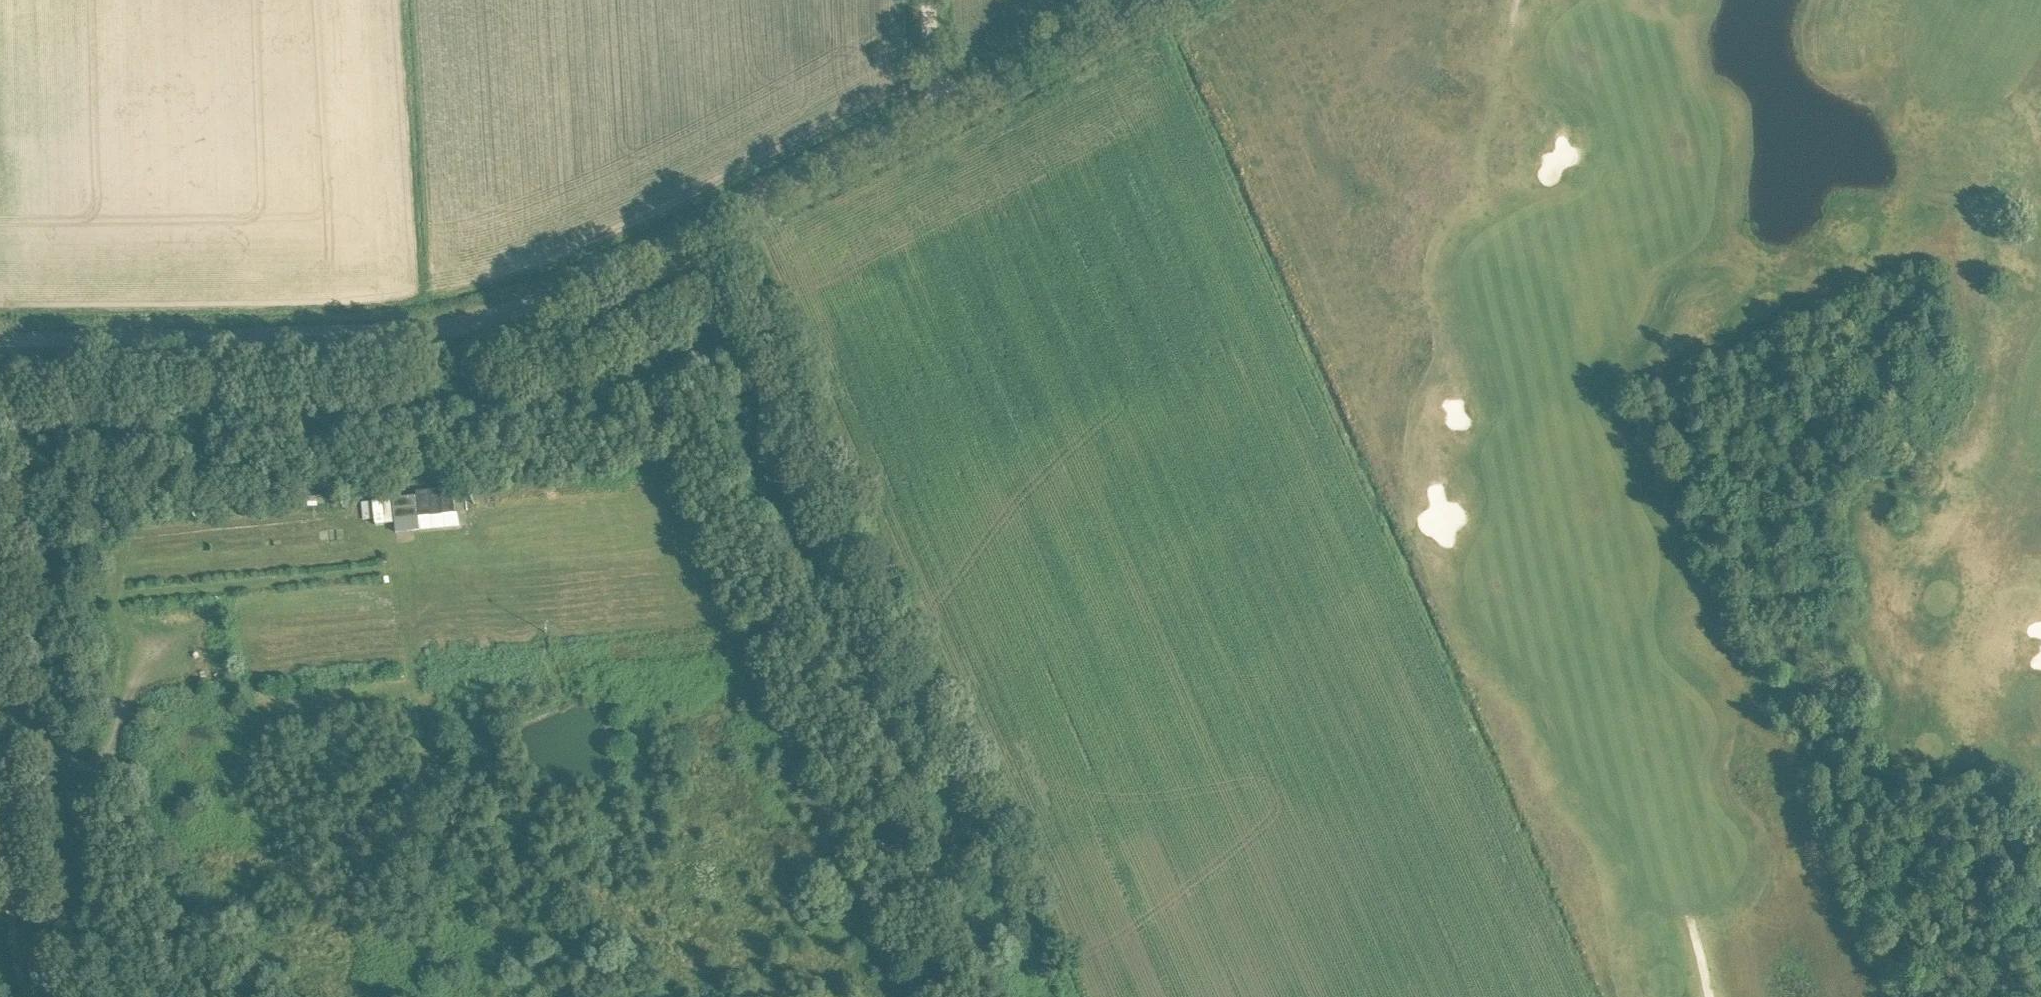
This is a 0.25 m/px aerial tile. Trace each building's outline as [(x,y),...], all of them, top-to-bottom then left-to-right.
[(392,497),(395,533),(419,530),(416,495),(392,497)]
